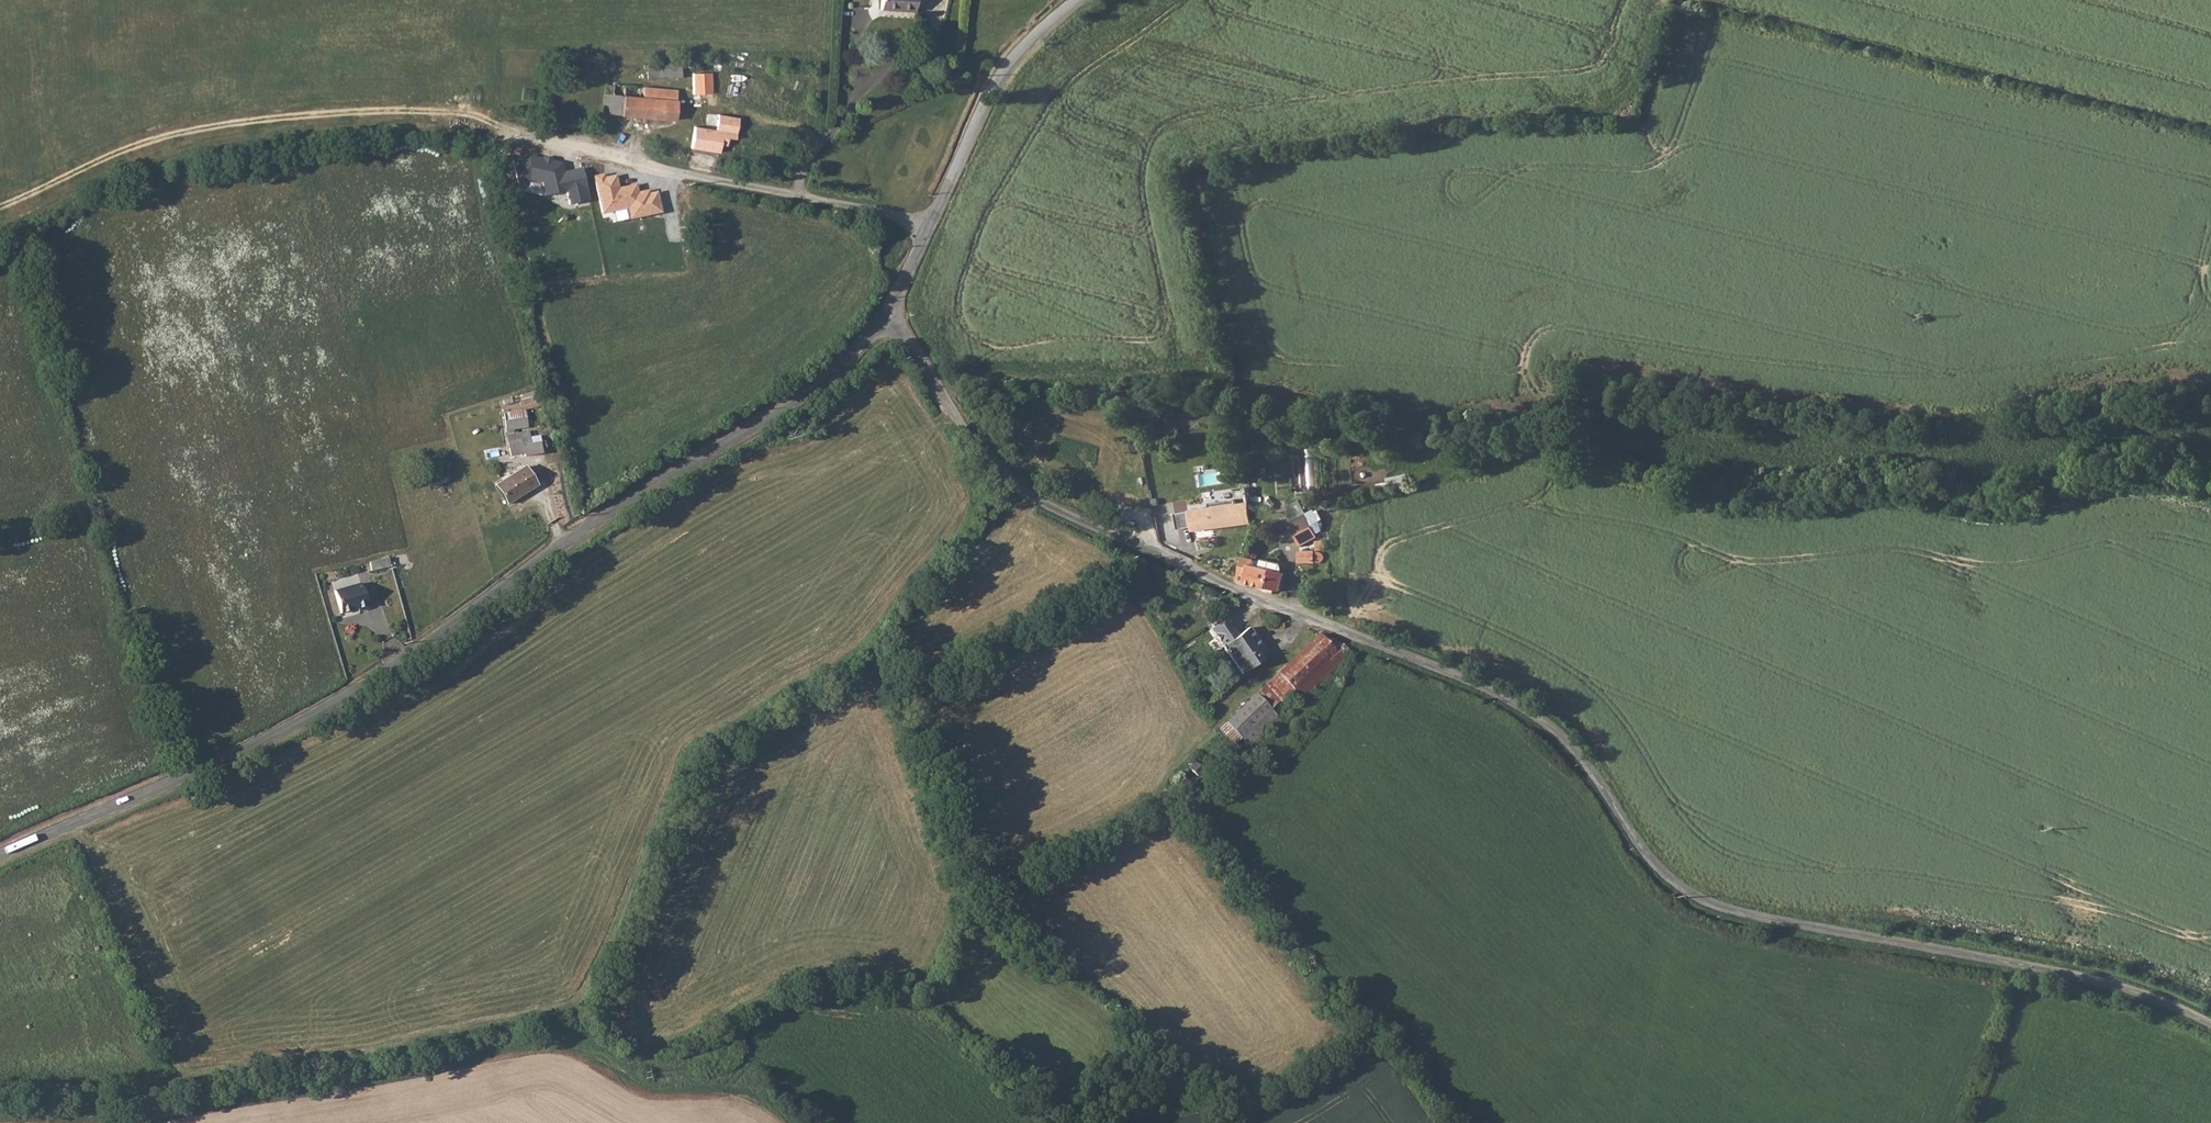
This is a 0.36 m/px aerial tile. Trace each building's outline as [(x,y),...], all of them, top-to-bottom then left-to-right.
[(880,13),(914,16),(915,0),(881,0),(880,13)] [(732,94),(732,71),(694,71),(693,105),(720,106),(720,94),(732,94)] [(608,105),(608,114),(636,117),(637,98),(638,87),(610,85),(610,87),(601,87),(600,105),(608,105)] [(637,98),(636,117),(659,120),(673,121),(676,89),(643,88),(643,98),(637,98)] [(718,132),(702,129),(693,127),(690,149),(724,157),(726,150),(718,148),(721,132),(718,132)] [(631,180),(613,181),(614,194),(632,193),(631,180)] [(527,419),(506,422),(508,433),(515,432),(515,429),(528,427),(527,419)] [(516,443),(509,443),(511,456),(525,455),(526,458),(548,455),(547,442),(532,444),(531,433),(515,436),(516,443)] [(526,468),(497,486),(510,505),(539,487),(526,468)] [(1237,496),(1191,501),(1196,533),(1254,525),(1254,521),(1251,504),(1238,505),(1237,496)] [(1191,511),(1178,512),(1180,528),(1192,526),(1191,511)] [(1308,515),(1296,521),(1292,523),(1304,546),(1321,537),(1309,515),(1308,515)] [(1319,550),(1304,552),(1304,565),(1319,563),(1319,561),(1321,561),(1323,561),(1324,559),(1324,558),(1323,556),(1322,554),(1319,554),(1319,550)] [(389,558),(370,562),(372,572),(392,567),(389,558)] [(1245,558),(1241,575),(1249,577),(1248,584),(1267,589),(1266,593),(1277,595),(1278,591),(1282,592),(1286,575),(1285,575),(1284,565),(1264,560),(1264,562),(1245,558)] [(361,584),(335,590),(340,612),(357,609),(358,612),(368,610),(361,584)] [(1211,629),(1223,645),(1238,633),(1224,613),(1211,621),(1214,626),(1211,629)] [(1238,633),(1223,645),(1244,673),(1263,659),(1259,652),(1265,647),(1249,625),(1238,633)] [(1319,633),(1278,672),(1293,688),(1313,688),(1351,652),(1344,643),(1319,633)] [(1266,683),(1257,692),(1269,706),(1280,697),(1266,683)] [(1257,692),(1221,725),(1232,743),(1241,735),(1247,742),(1277,715),(1269,706),(1257,692)]
